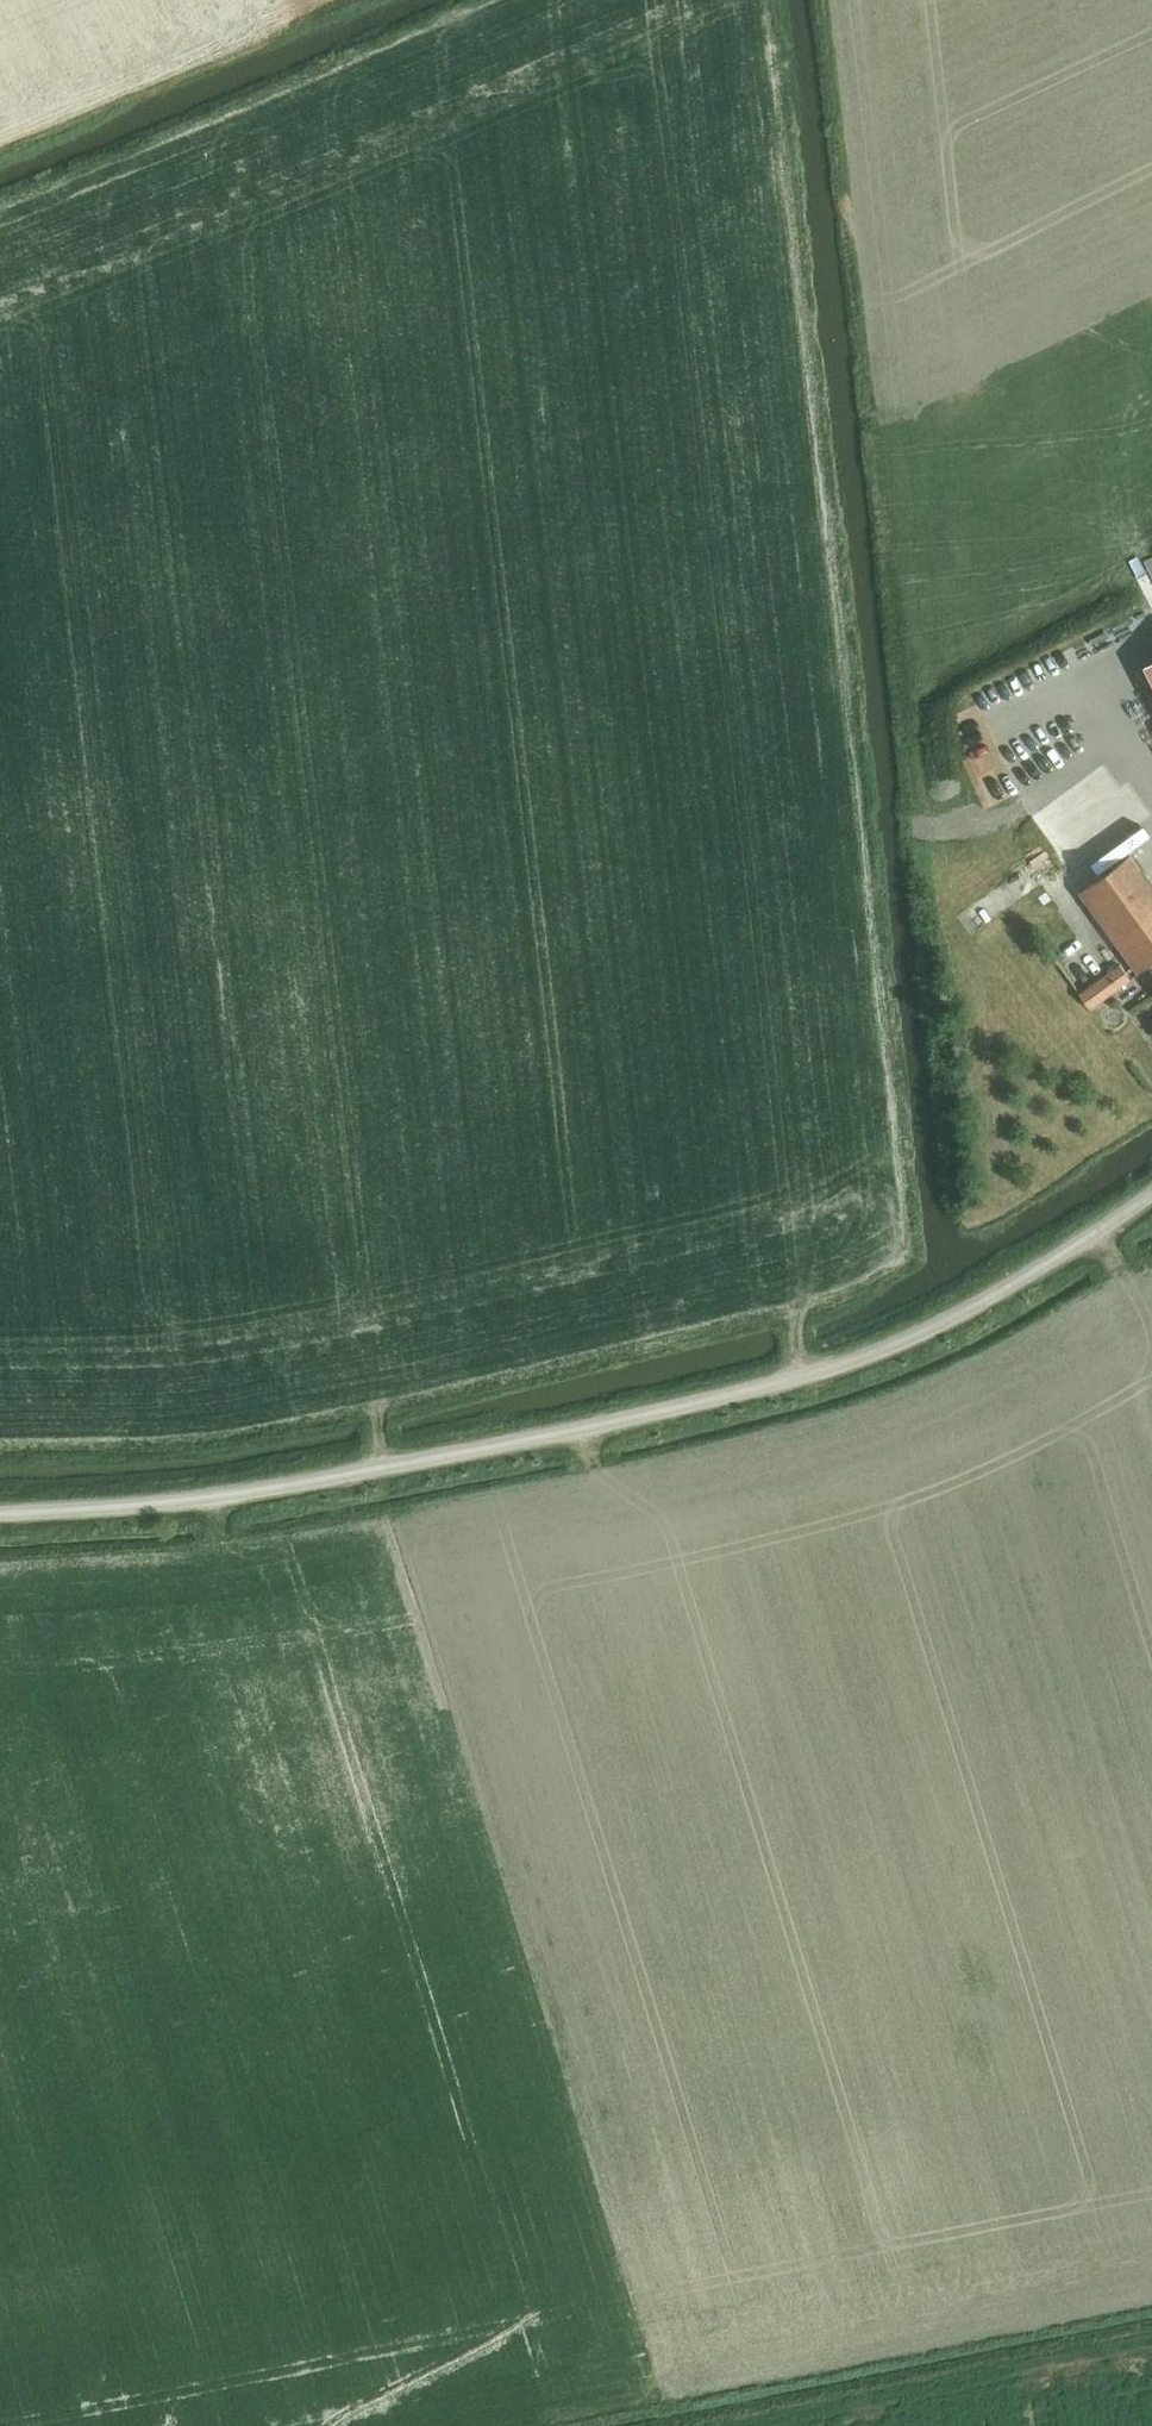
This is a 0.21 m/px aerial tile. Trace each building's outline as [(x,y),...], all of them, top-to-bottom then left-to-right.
[(1151,692),(1151,661),(1140,667),(1151,692)] [(1128,788),(1106,804),(1103,800),(1115,791),(1100,770),(1029,822),(1063,868),(1143,808),(1128,788)] [(1128,854),(1078,891),(1129,959),(1079,996),(1087,1007),(1145,964),(1151,974),(1151,886),(1128,854)]
